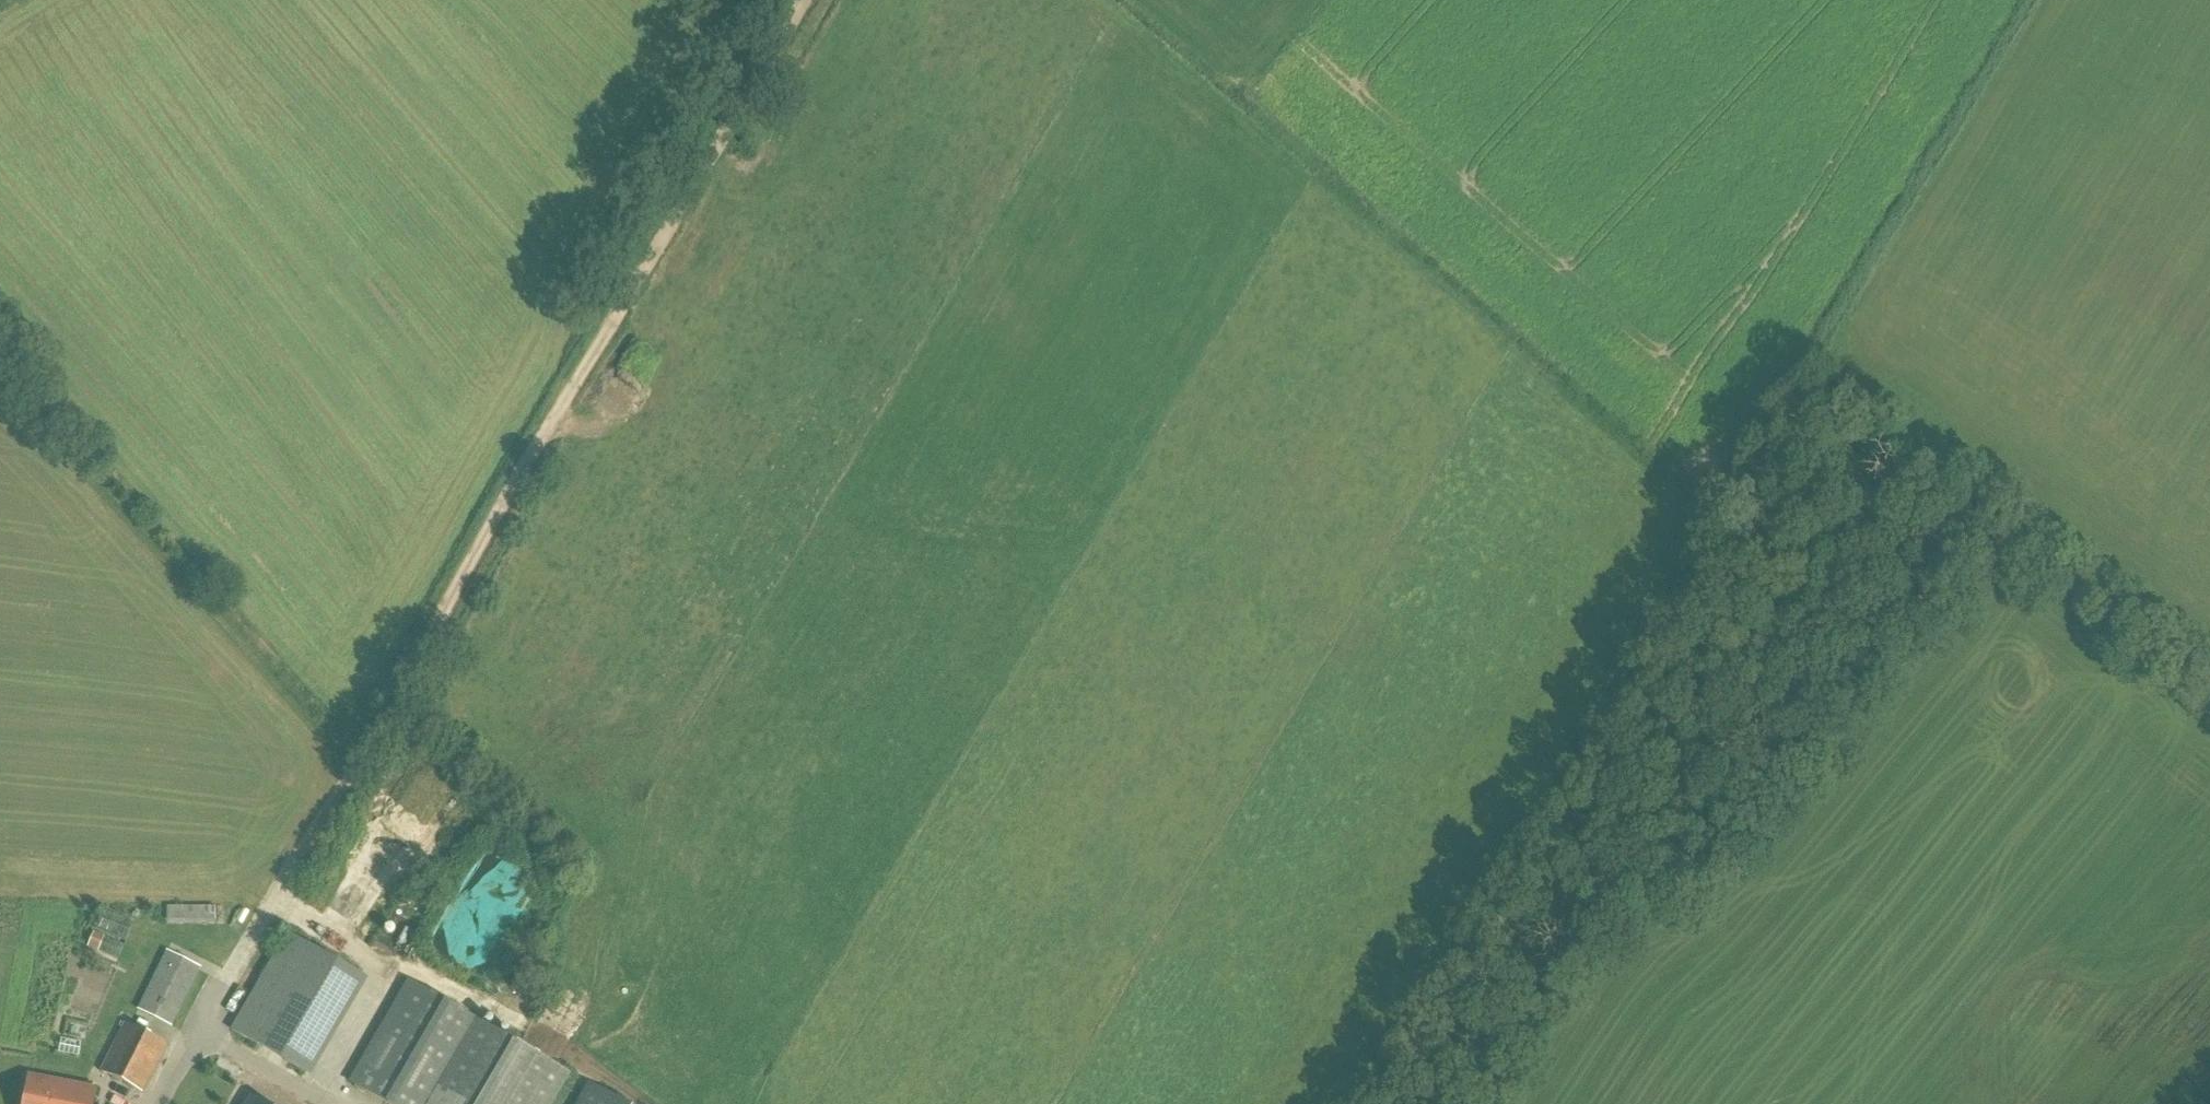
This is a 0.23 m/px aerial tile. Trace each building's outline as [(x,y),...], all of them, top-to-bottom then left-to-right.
[(215,924),(214,906),(165,906),(165,924),(215,924)] [(93,931),(87,947),(98,951),(104,936),(93,931)] [(171,1027),(181,1007),(200,968),(165,950),(136,1009),(171,1027)] [(321,1071),(371,972),(340,956),(289,1055),(321,1071)] [(568,1072),(462,1011),(406,978),(347,1081),(387,1103),(549,1103),(568,1072)] [(142,1093),(166,1044),(123,1022),(98,1070),(142,1093)] [(95,1087),(26,1075),(21,1103),(92,1103),(95,1087)] [(587,1084),(575,1103),(622,1103),(587,1084)] [(249,1095),(244,1103),(264,1103),(249,1095)]
